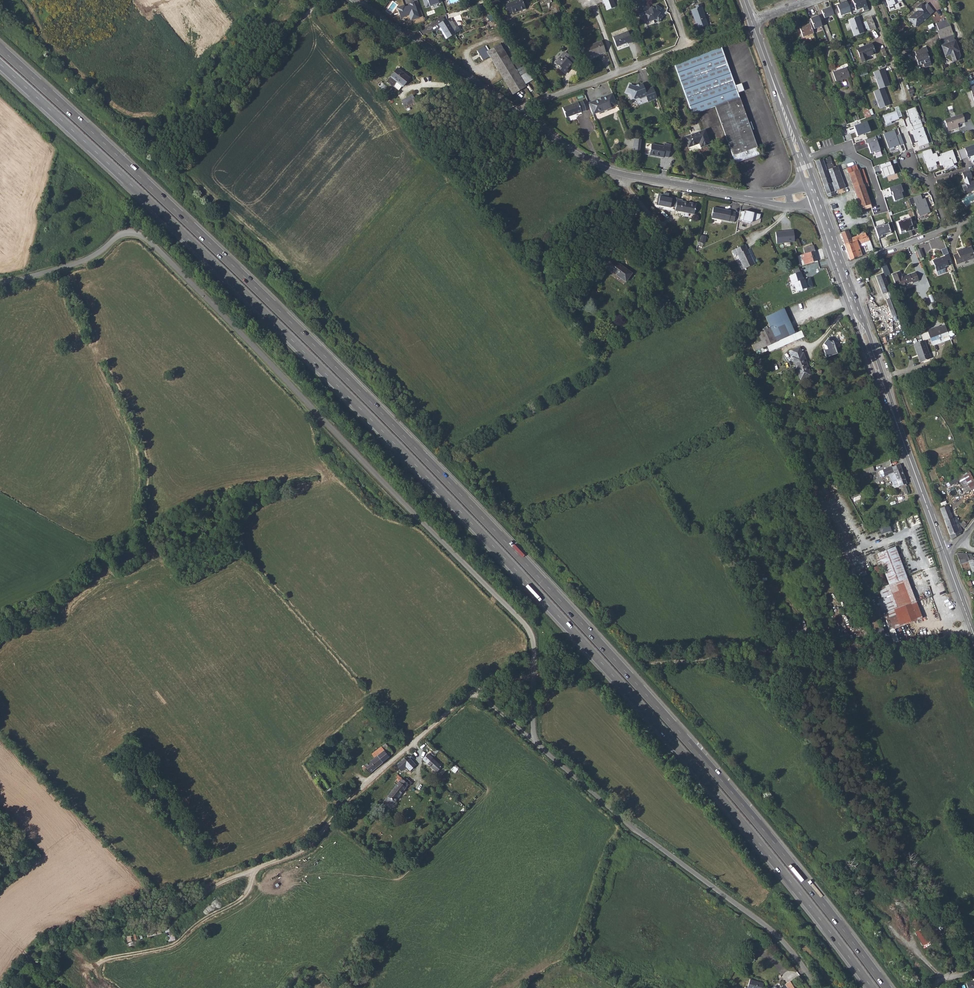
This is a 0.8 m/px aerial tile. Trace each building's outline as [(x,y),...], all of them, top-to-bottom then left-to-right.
[(518,12),(517,11),(525,8),(522,0),(516,0),(504,5),(507,14),(513,12),(513,14),(518,12)] [(607,10),(616,7),(613,0),(603,0),(607,10)] [(643,13),(646,21),(652,19),(653,20),(655,20),(659,22),(662,17),(659,14),(659,12),(661,9),(656,5),(653,8),(651,7),(650,9),(647,0),(636,5),(639,15),(643,13)] [(865,0),(852,0),(856,10),(864,7),(864,8),(863,9),(864,12),(868,10),(865,0)] [(851,12),(846,1),(843,2),(843,3),(837,5),(840,16),(851,12)] [(419,17),(414,2),(410,3),(410,5),(405,7),(404,5),(397,8),(401,18),(409,15),(411,21),(419,17)] [(704,14),(701,4),(695,6),(696,8),(691,10),(698,29),(708,25),(704,14)] [(908,19),(915,27),(934,12),(927,4),(924,6),(921,4),(916,8),(918,11),(908,19)] [(821,10),(824,18),(833,15),(830,7),(827,8),(827,9),(821,10)] [(822,26),(818,16),(810,18),(814,29),(822,26)] [(864,32),(859,17),(849,21),(854,36),(864,32)] [(865,19),(868,28),(869,30),(870,31),(876,28),(871,17),(865,19)] [(449,23),(450,22),(449,21),(448,22),(447,19),(439,24),(448,39),(456,34),(449,23)] [(950,26),(948,19),(936,24),(937,26),(939,31),(944,28),(950,26)] [(456,27),(452,21),(450,22),(449,23),(456,34),(460,31),(458,26),(456,27)] [(810,24),(799,27),(803,37),(813,33),(810,24)] [(939,31),(937,31),(940,38),(953,34),(950,26),(944,28),(939,31)] [(632,42),(628,31),(613,37),(616,47),(627,43),(627,44),(632,42)] [(953,35),(953,34),(940,38),(940,40),(939,42),(941,46),(955,41),(953,35)] [(955,40),(955,41),(941,46),(945,56),(947,55),(949,60),(953,62),(959,60),(961,56),(959,51),(958,51),(956,48),(958,47),(955,40)] [(606,52),(602,41),(582,48),(586,58),(599,53),(599,55),(606,52)] [(871,43),(864,46),(859,48),(857,49),(862,62),(867,60),(866,57),(875,54),(871,43)] [(493,48),(487,52),(490,56),(503,79),(516,71),(509,59),(500,44),(499,44),(493,48)] [(490,56),(487,52),(484,47),(477,51),(483,60),(490,56)] [(721,47),(674,64),(686,99),(733,81),(721,47)] [(931,64),(927,54),(928,53),(926,47),(914,51),(916,56),(915,56),(918,66),(923,64),(924,67),(925,68),(930,66),(931,64)] [(575,62),(564,52),(555,63),(562,68),(560,70),(565,74),(567,70),(566,69),(571,64),(572,65),(575,62)] [(514,56),(509,59),(516,71),(521,68),(514,56)] [(521,68),(516,71),(503,79),(513,95),(526,87),(525,85),(533,80),(524,66),(521,68)] [(398,82),(404,86),(411,78),(398,67),(387,80),(394,86),(398,82)] [(836,82),(838,81),(842,80),(850,77),(846,68),(832,73),(836,82)] [(884,88),(889,86),(883,68),(873,72),(879,89),(884,88)] [(735,86),(733,81),(686,99),(692,114),(715,106),(735,163),(759,155),(756,148),(757,147),(738,93),(735,86)] [(657,98),(653,87),(644,90),(642,84),(637,86),(637,87),(635,88),(634,87),(630,85),(627,92),(631,94),(632,97),(635,99),(639,98),(639,99),(646,96),(648,102),(657,98)] [(587,98),(596,95),(593,87),(584,90),(587,98)] [(879,89),(873,91),(879,108),(890,105),(884,88),(879,89)] [(612,93),(588,103),(593,115),(599,112),(599,113),(611,108),(611,107),(617,105),(612,93)] [(412,95),(401,100),(404,107),(416,102),(412,95)] [(566,118),(586,110),(582,101),(563,108),(566,118)] [(911,123),(913,130),(922,127),(923,127),(920,119),(919,120),(918,117),(919,117),(915,107),(906,110),(910,124),(911,123)] [(896,111),(883,116),(886,125),(891,123),(891,122),(899,119),(896,111)] [(962,115),(945,121),(948,131),(958,127),(957,125),(964,123),(962,115)] [(867,122),(846,129),(848,134),(856,131),(857,136),(870,132),(867,122)] [(928,143),(922,127),(913,130),(911,131),(912,135),(909,136),(911,143),(915,142),(917,141),(918,142),(919,146),(928,143)] [(710,144),(705,130),(685,138),(688,147),(699,143),(701,147),(710,144)] [(896,136),(894,130),(883,134),(889,149),(899,145),(899,146),(904,144),(900,135),(896,136)] [(875,136),(865,140),(866,144),(867,144),(870,153),(874,152),(875,153),(880,151),(875,136)] [(811,151),(817,150),(814,137),(807,139),(811,151)] [(640,151),(641,140),(634,139),(632,150),(640,151)] [(649,155),(660,157),(660,156),(663,157),(669,158),(671,145),(664,143),(664,146),(651,144),(649,155)] [(957,151),(960,160),(970,157),(972,162),(973,162),(973,145),(957,151)] [(935,162),(939,161),(938,157),(937,157),(936,153),(932,154),(930,149),(922,152),(928,168),(936,165),(935,162)] [(941,155),(937,157),(938,157),(939,161),(940,164),(944,163),(944,164),(946,168),(954,165),(953,163),(957,162),(952,150),(940,154),(941,155)] [(831,158),(829,156),(815,161),(828,198),(835,195),(834,191),(844,188),(845,187),(838,166),(833,168),(831,160),(830,160),(831,159),(831,158)] [(890,161),(879,165),(880,169),(881,169),(882,172),(881,173),(883,178),(894,174),(890,161)] [(847,168),(855,194),(857,198),(860,208),(864,206),(865,210),(872,208),(865,188),(869,186),(863,169),(858,171),(856,165),(847,168)] [(962,173),(966,184),(962,185),(964,193),(968,191),(967,188),(973,186),(973,181),(971,182),(970,179),(972,178),(969,170),(962,173)] [(900,184),(889,188),(890,193),(892,192),(893,195),(892,195),(894,201),(903,198),(901,192),(903,192),(900,184)] [(670,207),(672,198),(669,198),(670,193),(664,192),(663,196),(660,196),(658,205),(670,207)] [(922,200),(920,194),(912,197),(919,216),(929,212),(924,199),(922,200)] [(694,215),(696,204),(682,201),(683,200),(677,199),(675,211),(694,215)] [(713,207),(711,218),(734,222),(736,213),(731,212),(731,211),(713,207)] [(740,211),(738,220),(742,220),(742,221),(750,223),(759,219),(761,214),(745,211),(744,212),(740,211)] [(897,222),(901,234),(909,231),(908,229),(910,229),(910,231),(914,229),(910,218),(897,222)] [(875,228),(879,239),(882,238),(882,235),(887,234),(887,235),(891,233),(888,225),(885,226),(884,224),(875,228)] [(793,230),(775,232),(777,244),(794,242),(793,230)] [(848,230),(840,233),(844,245),(852,242),(851,238),(848,230)] [(862,234),(851,238),(852,242),(864,238),(862,234)] [(850,260),(862,256),(861,254),(862,253),(861,248),(859,248),(859,247),(858,245),(864,243),(864,245),(866,244),(869,251),(873,250),(868,236),(864,238),(852,242),(844,245),(850,260)] [(754,264),(748,249),(747,249),(745,245),(732,250),(735,255),(737,254),(744,269),(754,264)] [(805,265),(818,261),(815,251),(813,245),(803,248),(805,254),(801,255),(804,265),(805,265)] [(966,248),(963,249),(957,251),(958,253),(953,255),(956,265),(973,258),(973,255),(971,247),(966,248)] [(937,272),(944,269),(945,268),(944,267),(952,264),(948,254),(944,255),(945,256),(932,261),(936,272),(937,272)] [(610,270),(622,280),(628,272),(608,256),(601,265),(608,272),(610,270)] [(801,272),(789,276),(792,284),(794,283),(797,292),(807,288),(805,280),(803,280),(801,272)] [(916,272),(906,276),(903,277),(902,274),(901,272),(893,275),(898,289),(902,287),(902,286),(913,282),(913,283),(919,281),(916,272)] [(899,315),(884,273),(876,276),(883,294),(887,293),(889,299),(886,300),(892,317),(899,315)] [(760,342),(764,347),(773,343),(777,341),(788,336),(794,334),(796,333),(784,308),(765,317),(771,328),(758,333),(762,341),(760,342)] [(940,327),(927,331),(930,338),(942,334),(940,327)] [(942,334),(930,338),(933,346),(950,339),(949,336),(948,332),(942,334)] [(794,334),(788,336),(791,342),(797,339),(794,334)] [(788,336),(777,341),(780,347),(791,342),(788,336)] [(828,338),(824,344),(827,346),(828,349),(824,351),(826,358),(837,354),(833,341),(828,338)] [(924,340),(914,344),(920,362),(931,359),(924,340)] [(796,369),(807,365),(804,357),(803,357),(802,353),(799,354),(797,348),(789,351),(791,357),(792,357),(796,369)] [(807,365),(796,369),(801,380),(810,377),(809,373),(810,372),(807,365)] [(892,474),(895,480),(896,480),(904,477),(900,464),(879,471),(881,477),(892,474)] [(958,477),(960,481),(966,493),(973,488),(973,481),(969,471),(957,477),(958,477)] [(907,484),(904,477),(896,480),(897,481),(892,482),(894,488),(907,484)] [(960,481),(958,477),(950,482),(948,483),(950,486),(960,481)] [(940,508),(951,540),(958,535),(958,534),(962,531),(960,527),(956,529),(948,505),(940,508)] [(905,519),(878,525),(880,533),(907,527),(905,519)] [(960,525),(964,528),(969,521),(966,520),(965,520),(964,521),(963,521),(960,525)] [(846,532),(853,544),(859,540),(853,529),(846,532)] [(880,561),(909,623),(922,618),(895,547),(877,554),(880,561)] [(960,565),(968,561),(971,569),(973,568),(973,555),(972,555),(971,554),(957,553),(956,554),(960,565)] [(881,565),(874,567),(879,585),(886,583),(881,565)] [(364,771),(366,774),(389,755),(381,746),(378,749),(377,748),(367,756),(369,759),(357,768),(361,773),(364,771)] [(428,754),(422,760),(442,778),(447,771),(428,754)] [(395,766),(401,772),(409,765),(403,759),(395,766)] [(314,781),(322,792),(328,788),(320,776),(317,778),(314,781)] [(384,800),(390,805),(407,785),(397,776),(395,779),(396,781),(395,782),(397,784),(384,800)] [(409,776),(404,781),(410,786),(415,781),(409,776)] [(163,923),(164,925),(166,934),(168,942),(175,940),(172,929),(178,927),(176,920),(163,923)] [(922,928),(915,932),(924,948),(931,944),(922,928)] [(752,987),(761,987),(762,982),(749,979),(746,987),(744,986),(743,987),(751,987),(752,987)]
